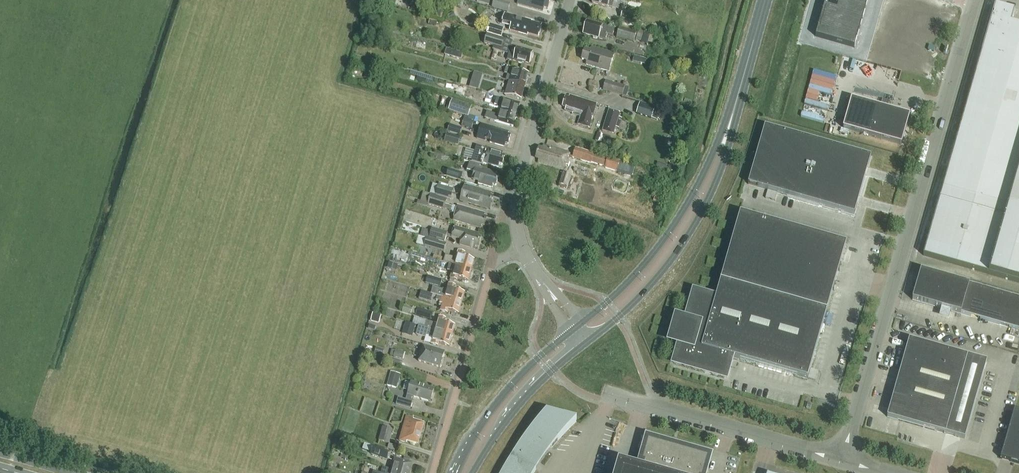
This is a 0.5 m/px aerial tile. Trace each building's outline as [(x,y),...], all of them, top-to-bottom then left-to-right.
[(509,12),(511,4),(498,0),(494,0),(492,7),(509,12)] [(548,10),(550,0),(519,0),(518,4),(543,12),(544,8),(548,10)] [(612,8),(615,0),(593,0),(592,3),(607,8),(608,7),(612,8)] [(846,4),(833,0),(826,0),(824,8),(843,14),(846,4)] [(868,0),(847,0),(846,4),(866,9),(868,0)] [(863,19),(866,9),(846,4),(843,14),(863,19)] [(1015,11),(995,5),(923,254),(1018,281),(1018,25),(1011,23),(1015,11)] [(841,23),(843,14),(824,8),(821,18),(841,23)] [(620,23),(634,27),(637,14),(624,10),(620,23)] [(454,13),(447,17),(450,21),(456,18),(454,13)] [(860,29),(863,19),(843,14),(841,23),(860,29)] [(531,23),(532,22),(505,15),(503,23),(512,25),(510,31),(528,36),(528,35),(539,38),(542,26),(531,23)] [(835,42),(841,23),(821,18),(816,37),(835,42)] [(607,35),(613,36),(615,30),(603,26),(587,22),(583,35),(605,41),(607,35)] [(855,48),(860,29),(841,23),(835,42),(855,48)] [(489,24),(486,33),(502,38),(504,28),(489,24)] [(620,27),(617,37),(635,43),(636,41),(638,33),(620,27)] [(487,34),(484,44),(501,49),(504,39),(487,34)] [(511,47),(508,58),(513,60),(513,62),(522,64),(522,63),(530,65),(532,59),(533,59),(534,55),(533,54),(533,53),(517,48),(511,47)] [(586,65),(609,72),(614,55),(592,48),(591,51),(585,50),(582,60),(588,62),(586,65)] [(446,55),(462,60),(463,55),(448,49),(446,55)] [(506,80),(509,81),(525,86),(529,75),(513,70),(507,68),(506,74),(508,74),(506,80)] [(367,72),(365,79),(371,81),(373,74),(367,72)] [(472,80),(469,88),(478,90),(480,83),(472,80)] [(525,86),(509,81),(506,93),(503,92),(503,94),(505,95),(505,96),(521,101),(525,86)] [(604,90),(624,96),(627,87),(607,81),(604,90)] [(461,86),(459,93),(480,99),(482,91),(478,90),(469,88),(461,86)] [(578,125),(590,129),(598,103),(571,95),(570,99),(566,97),(563,107),(567,108),(566,111),(573,113),(573,114),(581,117),(578,125)] [(500,106),(498,111),(517,116),(520,105),(497,98),(494,105),(500,106)] [(449,111),(469,117),(472,106),(453,99),(449,111)] [(910,116),(852,99),(844,129),(902,145),(910,116)] [(637,114),(653,119),(656,109),(641,104),(637,114)] [(620,118),(621,113),(610,110),(603,132),(614,135),(616,128),(619,129),(622,119),(620,118)] [(498,111),(497,115),(488,112),(486,119),(513,127),(517,116),(498,111)] [(464,119),(462,126),(472,129),(474,122),(464,119)] [(448,132),(461,136),(463,129),(450,125),(448,132)] [(494,128),(485,126),(482,125),(478,138),(490,142),(490,143),(504,147),(505,144),(508,145),(511,136),(508,135),(509,132),(494,128)] [(854,215),(871,157),(765,127),(748,185),(854,215)] [(599,133),(596,142),(608,145),(611,137),(599,133)] [(447,134),(444,142),(459,146),(461,138),(447,134)] [(540,159),(539,163),(564,171),(569,153),(544,146),(543,149),(539,148),(536,158),(540,159)] [(503,153),(488,148),(482,147),(481,150),(476,149),(476,150),(473,150),(473,152),(470,152),(468,160),(479,163),(482,155),(486,156),(484,163),(498,167),(499,165),(502,165),(505,156),(502,155),(503,153)] [(630,177),(633,166),(577,148),(574,157),(618,171),(618,173),(630,177)] [(497,173),(482,169),(481,169),(482,165),(470,162),(467,171),(474,173),(472,180),(478,182),(478,184),(492,188),(493,185),(496,186),(499,177),(496,176),(497,173)] [(668,166),(658,162),(656,168),(666,172),(668,166)] [(444,176),(461,181),(463,174),(446,169),(444,176)] [(572,174),(563,172),(560,187),(569,189),(572,174)] [(432,194),(452,200),(455,188),(440,183),(439,186),(435,184),(432,194)] [(487,206),(490,207),(493,197),(490,196),(491,193),(465,186),(460,201),(487,209),(487,206)] [(427,207),(430,194),(424,193),(422,202),(419,201),(418,204),(427,207)] [(429,205),(445,210),(448,200),(431,196),(429,205)] [(458,206),(457,207),(448,205),(446,209),(456,212),(453,221),(480,229),(481,226),(484,227),(487,218),(484,217),(485,214),(458,206)] [(846,244),(740,213),(715,300),(695,295),(687,323),(678,320),(672,341),(681,343),(676,363),(725,377),(730,357),(808,379),(846,244)] [(476,247),(478,248),(481,238),(478,237),(479,234),(454,227),(452,237),(461,240),(460,245),(475,249),(476,247)] [(445,244),(448,232),(432,228),(431,231),(426,229),(423,237),(445,244)] [(448,244),(445,244),(423,237),(421,237),(418,245),(445,253),(448,244)] [(449,264),(461,267),(461,266),(472,269),(474,261),(464,258),(465,254),(458,252),(456,259),(446,256),(444,262),(449,264)] [(398,266),(389,263),(387,269),(397,271),(398,266)] [(461,267),(449,264),(447,271),(452,272),(450,279),(457,281),(458,278),(468,281),(472,269),(461,266),(461,267)] [(417,271),(445,280),(447,273),(436,270),(429,268),(428,271),(417,267),(417,271)] [(909,294),(910,294),(911,292),(914,293),(913,300),(961,314),(1018,331),(1018,330),(1018,299),(970,285),(921,271),(917,286),(913,285),(913,284),(913,283),(913,282),(913,283),(913,287),(912,291),(909,294)] [(427,282),(441,287),(443,280),(429,276),(427,282)] [(449,285),(447,290),(434,286),(431,294),(437,296),(451,300),(451,299),(462,302),(465,293),(454,290),(455,287),(449,285)] [(431,303),(434,296),(422,292),(419,299),(431,303)] [(451,300),(437,296),(436,300),(441,301),(439,306),(442,307),(441,312),(447,314),(448,311),(459,314),(462,302),(451,299),(451,300)] [(416,316),(432,320),(434,313),(418,309),(416,316)] [(380,324),(382,316),(373,314),(371,321),(380,324)] [(422,327),(421,327),(441,333),(442,332),(452,335),(455,326),(445,323),(446,320),(439,318),(437,325),(427,322),(425,328),(422,327)] [(402,334),(413,337),(416,326),(406,323),(402,334)] [(427,335),(430,336),(433,337),(431,344),(438,346),(439,344),(449,347),(452,335),(442,332),(441,333),(421,327),(419,326),(416,335),(426,338),(427,335)] [(909,340),(902,365),(895,391),(887,417),(946,434),(965,439),(972,413),(980,388),(987,362),(968,356),(909,340)] [(419,362),(440,368),(445,353),(423,346),(419,362)] [(376,348),(374,356),(381,359),(384,350),(376,348)] [(391,356),(404,360),(407,353),(397,350),(397,351),(393,350),(391,356)] [(401,375),(391,373),(387,387),(397,390),(401,375)] [(414,397),(430,402),(434,390),(411,383),(406,400),(398,398),(396,405),(411,409),(414,397)] [(1001,459),(1014,463),(1018,464),(1018,411),(1015,410),(1001,459)] [(536,470),(541,462),(547,455),(552,448),(558,441),(564,434),(571,427),(577,421),(547,412),(540,419),(534,427),(528,434),(522,442),(516,450),(511,458),(506,466),(502,472),(534,472),(536,470)] [(403,429),(421,434),(424,424),(413,421),(414,419),(407,417),(403,429)] [(379,442),(389,445),(393,430),(383,427),(379,442)] [(418,445),(421,434),(403,429),(400,441),(407,443),(407,442),(418,445)] [(648,443),(640,471),(618,465),(616,472),(703,472),(707,459),(648,443)] [(371,455),(388,461),(391,452),(374,447),(371,455)] [(401,472),(410,472),(413,464),(395,459),(392,470),(401,472)]
